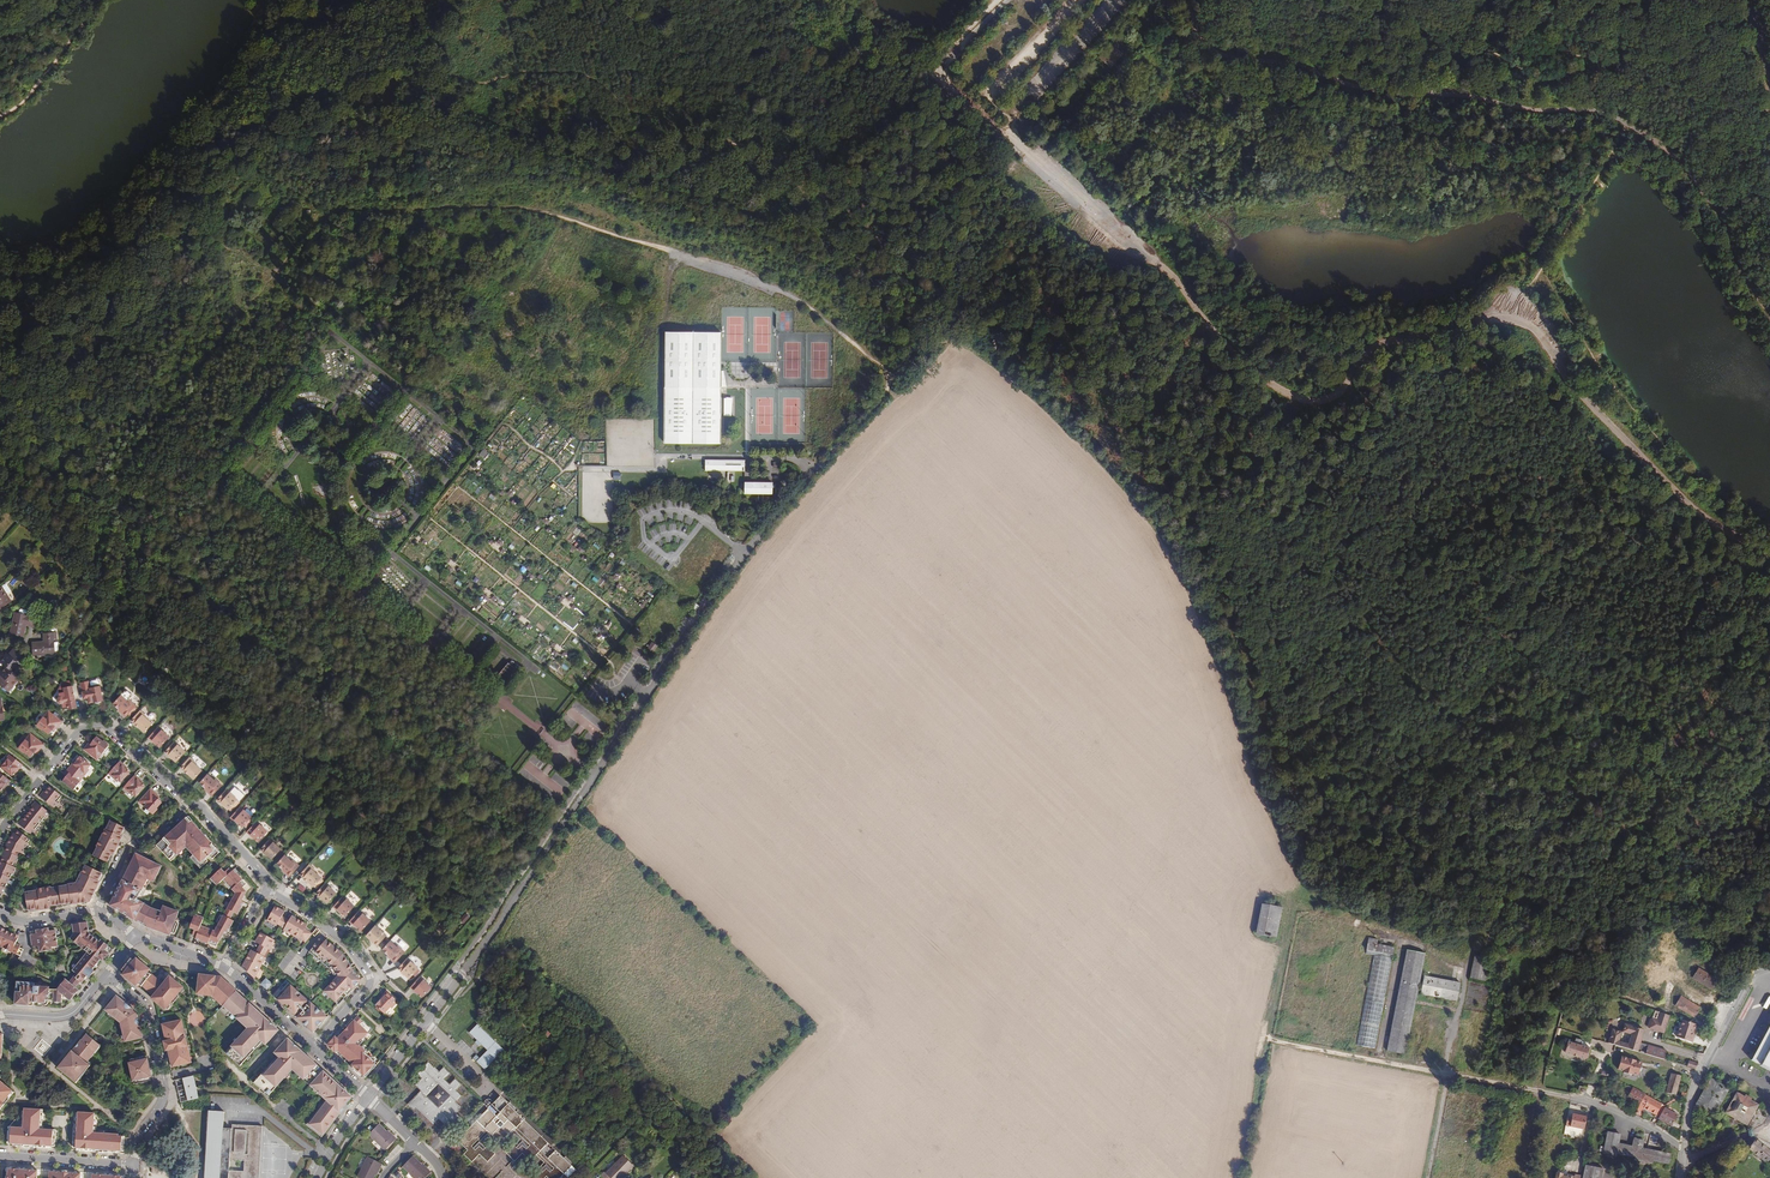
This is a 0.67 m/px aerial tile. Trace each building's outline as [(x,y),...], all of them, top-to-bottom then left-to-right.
[(1103,54),(1100,57),(1106,63),(1109,60),(1103,54)] [(987,200),(982,195),(978,200),(983,204),(987,200)] [(666,332),(665,443),(720,444),(720,416),(729,416),(729,409),(730,409),(731,399),(726,399),(726,400),(719,399),(720,333),(666,332)] [(479,455),(485,459),(490,454),(484,449),(479,455)] [(705,472),(745,472),(745,461),(705,461),(705,472)] [(465,479),(469,471),(464,468),(461,476),(465,479)] [(772,484),(744,484),(744,493),(772,494),(772,484)] [(547,525),(554,519),(552,516),(547,520),(545,518),(543,521),(547,525)] [(462,538),(466,534),(457,526),(453,531),(462,538)] [(0,587),(0,609),(9,604),(5,597),(6,596),(0,587)] [(693,614),(699,606),(694,603),(689,611),(693,614)] [(486,618),(490,612),(483,607),(479,614),(486,618)] [(36,618),(16,613),(13,625),(12,624),(10,634),(22,637),(25,627),(24,627),(24,624),(33,627),(36,618)] [(54,653),(53,633),(44,634),(45,644),(42,644),(42,642),(32,643),(33,656),(43,655),(43,654),(54,653)] [(653,643),(648,649),(653,652),(658,647),(653,643)] [(5,667),(13,673),(20,665),(19,664),(24,658),(13,649),(9,654),(10,654),(9,656),(6,653),(0,661),(0,662),(5,667)] [(497,678),(505,685),(519,668),(512,662),(497,678)] [(5,667),(0,673),(0,676),(2,677),(1,678),(0,678),(0,686),(6,691),(11,685),(12,686),(19,678),(13,673),(5,667)] [(89,682),(81,684),(83,696),(87,695),(88,698),(89,703),(95,702),(96,703),(98,703),(100,702),(101,701),(103,700),(100,686),(90,688),(89,682)] [(68,709),(77,708),(75,700),(72,701),(71,698),(74,697),(72,686),(64,688),(65,692),(59,693),(60,697),(58,697),(57,699),(58,702),(60,704),(61,703),(62,709),(68,708),(68,709)] [(121,695),(113,704),(119,709),(123,713),(124,712),(127,715),(129,714),(131,715),(137,709),(135,707),(135,706),(129,700),(127,701),(121,695)] [(125,718),(127,715),(124,712),(123,713),(119,709),(118,711),(125,718)] [(147,717),(140,710),(132,719),(135,722),(134,723),(135,723),(139,727),(144,732),(152,724),(146,718),(147,717)] [(63,721),(49,711),(45,716),(44,714),(37,723),(38,724),(37,726),(42,730),(43,728),(50,733),(53,729),(55,731),(63,721)] [(572,728),(576,723),(570,719),(567,723),(572,728)] [(158,727),(150,736),(153,739),(152,740),(156,743),(160,747),(169,737),(158,727)] [(153,739),(150,736),(148,738),(155,744),(156,743),(152,740),(153,739)] [(39,751),(44,744),(35,737),(32,740),(30,737),(27,741),(25,740),(19,747),(20,748),(19,749),(24,753),(25,752),(31,757),(32,755),(32,756),(34,753),(34,752),(37,749),(39,751)] [(89,743),(83,749),(93,757),(95,754),(98,756),(101,753),(102,754),(108,746),(107,746),(108,744),(104,741),(103,742),(97,737),(96,738),(95,738),(93,740),(94,741),(93,742),(91,745),(89,743)] [(185,752),(174,742),(166,751),(169,753),(168,754),(169,755),(172,758),(176,762),(185,752)] [(23,765),(9,755),(6,759),(8,760),(3,766),(2,768),(12,776),(13,775),(13,776),(15,773),(15,772),(18,768),(20,770),(23,765)] [(72,763),(69,768),(83,778),(86,774),(84,773),(87,770),(89,768),(90,765),(80,757),(80,758),(79,757),(77,760),(77,761),(74,765),(72,763)] [(196,763),(189,757),(181,766),(184,769),(184,770),(188,774),(194,779),(202,771),(195,765),(196,763)] [(120,761),(108,774),(112,778),(114,776),(119,781),(121,783),(130,773),(129,772),(130,772),(127,770),(126,770),(123,767),(124,765),(120,761)] [(63,782),(73,790),(83,778),(69,768),(66,772),(69,774),(66,777),(66,778),(65,777),(63,780),(64,780),(63,782)] [(0,773),(0,791),(1,791),(3,789),(2,788),(5,784),(7,785),(11,781),(0,773)] [(207,774),(199,783),(205,788),(210,792),(211,791),(214,794),(222,785),(215,779),(214,780),(207,774)] [(135,775),(123,788),(127,791),(129,790),(134,795),(136,797),(145,787),(144,786),(145,786),(142,783),(141,784),(138,780),(139,779),(135,775)] [(57,802),(62,796),(49,786),(44,792),(43,792),(42,794),(40,797),(54,808),(58,803),(57,802)] [(212,796),(214,794),(211,791),(210,792),(205,788),(204,789),(212,796)] [(156,794),(150,789),(142,798),(145,800),(142,803),(146,806),(144,807),(152,814),(152,813),(154,814),(157,810),(156,808),(162,803),(160,802),(161,801),(159,799),(158,800),(157,799),(154,796),(156,794)] [(238,800),(226,789),(218,798),(221,801),(220,802),(221,802),(224,806),(229,810),(238,800)] [(50,813),(35,802),(32,807),(31,809),(27,813),(40,823),(45,817),(46,818),(50,813)] [(240,807),(232,816),(235,818),(234,819),(238,823),(242,827),(244,825),(246,828),(253,820),(250,818),(251,817),(245,811),(240,807)] [(245,811),(251,817),(253,815),(253,813),(247,808),(245,811)] [(35,830),(40,823),(27,813),(22,820),(22,819),(20,821),(18,824),(32,835),(36,831),(35,830)] [(235,818),(232,816),(230,818),(237,824),(238,823),(234,819),(235,818)] [(156,846),(169,860),(174,855),(173,855),(179,849),(180,851),(185,846),(194,855),(190,858),(197,864),(199,862),(201,865),(207,860),(204,857),(206,855),(204,852),(205,851),(212,858),(218,852),(214,848),(215,847),(207,838),(206,838),(203,835),(204,834),(191,820),(188,822),(186,819),(171,833),(172,834),(164,840),(163,839),(156,846)] [(125,828),(110,821),(106,830),(105,830),(97,846),(98,846),(93,856),(107,863),(108,862),(111,855),(113,855),(113,856),(122,837),(121,836),(124,829),(125,828)] [(255,822),(247,831),(250,834),(249,835),(253,839),(257,843),(266,833),(255,822)] [(27,843),(30,840),(18,830),(13,835),(12,835),(11,836),(9,839),(25,849),(28,844),(27,843)] [(250,834),(247,831),(245,833),(252,840),(253,839),(249,835),(250,834)] [(22,854),(25,849),(9,839),(7,844),(8,845),(7,847),(5,851),(19,857),(21,853),(22,854)] [(280,850),(269,840),(260,849),(263,852),(263,853),(267,857),(271,860),(280,850)] [(19,857),(5,851),(4,850),(2,854),(3,855),(2,857),(0,861),(16,868),(18,865),(19,865),(22,859),(19,857)] [(156,864),(136,853),(131,863),(135,865),(120,895),(116,894),(110,906),(135,921),(135,919),(143,924),(144,922),(148,924),(146,927),(156,931),(157,929),(164,932),(164,933),(170,935),(171,933),(175,934),(178,926),(174,924),(178,912),(166,907),(165,911),(162,910),(160,913),(157,912),(137,900),(148,879),(150,880),(152,877),(156,878),(161,868),(156,866),(156,864)] [(291,861),(284,855),(276,864),(282,869),(283,869),(287,873),(288,872),(291,875),(299,866),(292,860),(291,861)] [(0,861),(0,873),(12,879),(14,875),(16,876),(19,869),(16,868),(0,861)] [(116,894),(120,895),(135,865),(131,863),(116,894)] [(37,891),(24,893),(27,911),(36,909),(36,911),(45,910),(45,907),(49,907),(49,909),(50,909),(49,907),(62,904),(62,905),(72,903),(72,905),(83,903),(83,901),(86,901),(87,903),(90,902),(100,882),(98,881),(102,874),(86,865),(82,873),(81,873),(76,883),(68,885),(50,888),(50,887),(37,889),(37,891)] [(316,871),(309,865),(301,873),(304,876),(303,877),(304,878),(308,881),(313,887),(321,878),(314,872),(316,871)] [(232,927),(235,921),(231,919),(234,912),(238,914),(241,909),(239,908),(242,901),(247,892),(243,888),(247,884),(245,882),(239,875),(237,877),(232,871),(229,868),(225,872),(221,869),(211,878),(217,885),(226,878),(230,883),(228,885),(236,894),(216,931),(208,929),(207,931),(201,929),(204,918),(195,915),(191,928),(195,930),(193,936),(197,937),(204,940),(203,942),(209,944),(210,942),(219,945),(220,941),(221,941),(226,932),(229,925),(232,927)] [(282,869),(281,870),(289,877),(291,875),(288,872),(287,873),(283,869),(282,869)] [(7,889),(9,885),(10,886),(12,879),(0,873),(0,886),(7,889)] [(297,888),(303,892),(306,888),(300,883),(297,888)] [(336,893),(325,883),(317,892),(320,895),(319,896),(323,900),(327,903),(336,893)] [(343,896),(335,905),(338,908),(337,909),(341,912),(345,916),(354,906),(343,896)] [(338,908),(335,905),(333,907),(340,913),(341,912),(337,909),(338,908)] [(275,906),(267,921),(274,924),(274,922),(278,924),(285,928),(288,930),(287,932),(297,937),(298,936),(305,942),(312,934),(305,928),(303,926),(305,923),(297,919),(296,920),(291,917),(290,920),(282,916),(284,913),(279,910),(280,909),(275,906)] [(359,911),(351,920),(354,922),(353,923),(357,927),(361,931),(370,921),(359,911)] [(1282,917),(1267,915),(1262,944),(1277,946),(1282,917)] [(354,922),(351,920),(349,922),(356,928),(357,927),(353,923),(354,922)] [(77,973),(81,977),(78,980),(80,982),(82,983),(84,980),(87,976),(89,978),(95,972),(92,970),(101,960),(103,961),(109,954),(105,950),(108,946),(101,940),(100,942),(91,936),(89,938),(87,936),(89,934),(87,922),(73,925),(74,934),(73,936),(77,939),(74,942),(79,946),(81,944),(83,946),(81,948),(88,953),(73,971),(77,973)] [(387,935),(375,925),(367,934),(366,935),(370,939),(374,942),(374,943),(375,942),(378,945),(387,935)] [(46,929),(30,932),(33,951),(40,950),(42,949),(42,952),(50,951),(49,948),(51,948),(58,947),(55,930),(49,931),(46,932),(46,929)] [(2,948),(9,932),(4,930),(3,931),(0,930),(0,947),(2,948)] [(14,935),(9,932),(2,948),(9,951),(10,949),(12,950),(11,952),(16,955),(20,945),(15,943),(18,938),(14,936),(15,935),(14,935)] [(242,967),(255,979),(259,971),(257,970),(259,967),(261,968),(264,961),(262,960),(264,957),(268,950),(270,946),(272,947),(275,941),(261,933),(258,938),(260,938),(257,943),(260,945),(256,953),(253,951),(250,956),(249,955),(246,960),(248,961),(245,965),(243,964),(242,967)] [(346,996),(361,980),(357,976),(351,968),(343,954),(334,947),(326,940),(323,943),(319,939),(309,952),(329,968),(337,978),(324,992),(338,1005),(346,996)] [(390,941),(382,950),(388,955),(393,959),(393,958),(396,961),(405,952),(398,946),(397,947),(390,941)] [(1383,948),(1374,947),(1370,964),(1380,966),(1381,960),(1398,963),(1399,956),(1383,953),(1383,948)] [(292,950),(279,964),(290,974),(303,960),(292,950)] [(388,955),(387,956),(394,963),(396,961),(393,958),(393,959),(388,955)] [(1425,960),(1407,957),(1389,1061),(1406,1064),(1425,960)] [(418,969),(407,958),(399,967),(402,970),(401,971),(401,972),(405,975),(409,979),(418,969)] [(122,970),(125,973),(135,961),(131,959),(122,970)] [(123,975),(137,986),(139,984),(142,987),(143,986),(154,995),(152,998),(165,1010),(183,988),(169,977),(163,985),(148,972),(150,970),(137,959),(135,961),(125,973),(123,975)] [(1398,963),(1381,960),(1380,966),(1364,1056),(1381,1060),(1398,963)] [(1489,968),(1474,965),(1470,988),(1485,991),(1489,968)] [(77,973),(69,983),(75,988),(80,982),(78,980),(81,977),(77,973)] [(200,975),(197,994),(212,996),(223,1006),(236,991),(221,978),(200,975)] [(1713,988),(1693,975),(1691,979),(1711,991),(1713,988)] [(420,977),(412,986),(415,988),(414,989),(418,993),(422,997),(431,987),(420,977)] [(266,978),(261,984),(264,987),(269,981),(266,978)] [(17,982),(17,987),(18,990),(20,993),(16,992),(16,1005),(33,1006),(33,1002),(33,1000),(37,1000),(37,1002),(41,1003),(42,1004),(43,1005),(45,1005),(47,1004),(48,1003),(49,1002),(49,1001),(53,1001),(53,1002),(62,1003),(62,1000),(62,994),(69,999),(71,1001),(79,991),(75,988),(69,983),(65,980),(57,990),(49,990),(49,988),(41,987),(41,984),(17,982)] [(264,987),(267,990),(272,984),(269,981),(264,987)] [(273,996),(313,1032),(327,1017),(310,1002),(310,1003),(286,981),(273,996)] [(415,988),(412,986),(410,988),(417,994),(418,993),(414,989),(415,988)] [(1419,1004),(1451,1010),(1454,993),(1422,987),(1419,1004)] [(271,1024),(236,991),(219,1010),(226,1016),(230,1012),(244,1025),(245,1023),(249,1027),(248,1029),(231,1047),(233,1048),(227,1054),(240,1066),(265,1038),(269,1042),(273,1037),(271,1034),(275,1030),(270,1026),(271,1024)] [(386,997),(389,993),(386,991),(380,999),(381,1000),(385,996),(386,997)] [(381,1000),(375,1006),(384,1014),(390,1007),(391,1008),(398,1001),(389,993),(386,997),(385,996),(381,1000)] [(1454,993),(1451,1010),(1456,1011),(1460,994),(1454,993)] [(117,996),(105,1010),(108,1013),(112,1016),(121,1023),(121,1024),(122,1029),(123,1035),(125,1040),(125,1042),(143,1038),(137,1012),(117,996)] [(1699,1012),(1678,999),(1675,1003),(1697,1016),(1699,1012)] [(1663,1029),(1668,1012),(1653,1007),(1651,1015),(1649,1016),(1647,1022),(1648,1024),(1663,1029)] [(1695,1019),(1681,1015),(1676,1033),(1691,1037),(1693,1032),(1691,1032),(1693,1026),(1695,1019)] [(369,1027),(357,1016),(353,1020),(336,1038),(335,1037),(328,1045),(335,1052),(337,1050),(353,1064),(352,1065),(355,1068),(354,1070),(360,1076),(362,1074),(364,1076),(365,1077),(376,1066),(374,1064),(372,1063),(374,1061),(364,1053),(365,1051),(355,1042),(354,1044),(352,1041),(353,1040),(357,1036),(358,1037),(364,1030),(365,1031),(369,1027)] [(192,1062),(182,1020),(162,1025),(163,1026),(164,1032),(166,1041),(167,1041),(169,1050),(168,1050),(170,1060),(171,1060),(172,1066),(172,1067),(192,1062)] [(1427,1022),(1415,1020),(1412,1036),(1424,1038),(1427,1022)] [(279,1031),(271,1024),(270,1026),(275,1030),(271,1034),(273,1037),(279,1031)] [(475,1061),(484,1069),(503,1050),(476,1024),(468,1032),(486,1050),(475,1061)] [(1634,1037),(1642,1039),(1644,1032),(1632,1029),(1633,1027),(1627,1026),(1627,1027),(1625,1027),(1624,1032),(1620,1034),(1613,1032),(1609,1045),(1630,1052),(1634,1037)] [(100,1045),(87,1034),(81,1041),(73,1051),(72,1050),(67,1057),(63,1062),(57,1068),(76,1083),(79,1079),(79,1078),(86,1069),(86,1070),(90,1065),(87,1062),(94,1053),(100,1045)] [(1630,1052),(1664,1062),(1667,1053),(1640,1045),(1642,1039),(1634,1037),(1630,1052)] [(41,1039),(34,1049),(44,1057),(51,1047),(41,1039)] [(288,1039),(282,1045),(285,1047),(288,1043),(294,1047),(295,1045),(288,1039)] [(1565,1054),(1586,1060),(1590,1049),(1568,1042),(1565,1054)] [(352,1097),(295,1045),(294,1047),(288,1043),(285,1047),(282,1045),(278,1050),(281,1053),(259,1077),(260,1078),(255,1084),(269,1095),(292,1070),(293,1068),(298,1072),(297,1074),(304,1080),(305,1079),(312,1085),(310,1086),(326,1100),(327,1101),(325,1104),(323,1103),(311,1117),(312,1118),(307,1125),(322,1137),(326,1131),(343,1109),(341,1108),(345,1103),(346,1104),(352,1097)] [(1760,1067),(1769,1072),(1769,1049),(1760,1067)] [(152,1077),(147,1059),(146,1059),(145,1056),(130,1059),(130,1063),(129,1063),(133,1081),(135,1081),(135,1084),(151,1080),(150,1077),(152,1077)] [(1642,1065),(1622,1059),(1618,1072),(1624,1074),(1624,1075),(1632,1077),(1633,1076),(1639,1078),(1640,1073),(1641,1073),(1642,1073),(1643,1070),(1642,1069),(1641,1069),(1642,1065)] [(1688,1060),(1686,1066),(1695,1069),(1697,1062),(1688,1060)] [(437,1073),(427,1063),(420,1069),(418,1067),(413,1072),(421,1079),(414,1086),(420,1092),(407,1105),(415,1114),(417,1112),(423,1105),(429,1100),(434,1105),(429,1111),(437,1119),(449,1130),(461,1118),(455,1113),(460,1107),(455,1102),(461,1096),(455,1090),(460,1085),(454,1079),(448,1085),(443,1080),(448,1074),(442,1068),(437,1073)] [(1666,1091),(1675,1095),(1681,1077),(1672,1074),(1666,1091)] [(199,1098),(194,1076),(183,1078),(184,1085),(177,1087),(178,1092),(185,1090),(187,1096),(179,1098),(181,1103),(199,1098)] [(1728,1090),(1711,1080),(1696,1107),(1713,1117),(1728,1090)] [(13,1091),(0,1081),(0,1110),(4,1105),(3,1103),(13,1091)] [(1631,1094),(1628,1099),(1641,1105),(1646,1095),(1629,1086),(1626,1092),(1631,1094)] [(1690,1088),(1685,1086),(1681,1098),(1686,1100),(1690,1088)] [(4,1105),(14,1092),(13,1091),(3,1103),(4,1105)] [(1742,1095),(1739,1092),(1727,1112),(1750,1126),(1761,1106),(1753,1101),(1754,1100),(1744,1094),(1742,1095)] [(1668,1106),(1646,1095),(1641,1105),(1637,1114),(1643,1117),(1645,1113),(1651,1117),(1654,1111),(1662,1115),(1665,1108),(1668,1106)] [(499,1096),(493,1103),(494,1104),(495,1108),(497,1110),(493,1114),(488,1108),(478,1118),(481,1122),(479,1124),(475,1121),(456,1140),(467,1150),(463,1154),(471,1162),(479,1154),(487,1162),(495,1153),(481,1140),(488,1132),(500,1143),(512,1131),(520,1139),(506,1153),(514,1161),(522,1153),(530,1160),(536,1154),(544,1162),(530,1176),(532,1177),(545,1177),(546,1177),(548,1177),(560,1177),(564,1174),(568,1177),(577,1177),(580,1174),(572,1166),(574,1164),(566,1156),(564,1158),(552,1147),(548,1151),(546,1149),(550,1145),(516,1112),(518,1110),(509,1102),(507,1104),(499,1096)] [(429,1100),(423,1105),(429,1111),(434,1105),(429,1100)] [(429,1111),(423,1105),(417,1112),(431,1126),(437,1119),(429,1111)] [(1679,1114),(1665,1108),(1662,1115),(1659,1120),(1674,1126),(1679,1114)] [(43,1110),(24,1109),(24,1112),(23,1120),(23,1125),(25,1125),(24,1128),(22,1128),(9,1127),(8,1145),(11,1146),(11,1144),(16,1144),(16,1146),(25,1147),(25,1145),(36,1146),(35,1147),(47,1148),(47,1147),(53,1147),(55,1147),(56,1130),(43,1129),(40,1129),(40,1126),(42,1126),(42,1121),(43,1113),(43,1110)] [(257,1159),(244,1159),(244,1157),(242,1157),(242,1153),(245,1153),(246,1126),(232,1123),(232,1129),(223,1128),(224,1112),(209,1111),(205,1177),(256,1177),(257,1159)] [(95,1113),(77,1112),(77,1117),(75,1119),(74,1127),(76,1129),(76,1132),(74,1132),(73,1148),(76,1149),(80,1149),(80,1150),(92,1151),(92,1150),(103,1150),(103,1152),(117,1153),(117,1151),(121,1151),(123,1151),(124,1137),(122,1137),(119,1137),(119,1135),(97,1132),(94,1132),(94,1125),(95,1113)] [(1570,1125),(1565,1124),(1564,1133),(1582,1136),(1585,1124),(1571,1121),(1570,1125)] [(386,1132),(378,1125),(369,1134),(385,1150),(396,1139),(393,1136),(391,1137),(386,1132)] [(1620,1156),(1625,1156),(1627,1146),(1621,1145),(1622,1136),(1608,1135),(1606,1155),(1620,1157),(1620,1156)] [(1637,1160),(1641,1161),(1645,1139),(1637,1138),(1636,1147),(1627,1146),(1625,1156),(1637,1158),(1637,1160)] [(1645,1139),(1641,1161),(1656,1163),(1657,1160),(1673,1163),(1675,1153),(1648,1149),(1646,1146),(1647,1139),(1645,1139)] [(1754,1140),(1749,1150),(1769,1165),(1769,1151),(1754,1140)] [(368,1157),(358,1177),(373,1177),(374,1174),(378,1168),(380,1169),(382,1164),(368,1157)] [(412,1157),(403,1166),(413,1176),(412,1177),(413,1177),(426,1177),(431,1173),(426,1168),(424,1170),(422,1167),(412,1157)] [(1585,1160),(1581,1177),(1597,1177),(1600,1163),(1585,1160)] [(617,1163),(606,1175),(604,1173),(601,1176),(603,1177),(621,1177),(626,1173),(617,1163)] [(34,1169),(24,1168),(24,1171),(20,1171),(20,1168),(11,1167),(11,1169),(6,1169),(6,1177),(37,1177),(38,1171),(34,1170),(34,1169)]
